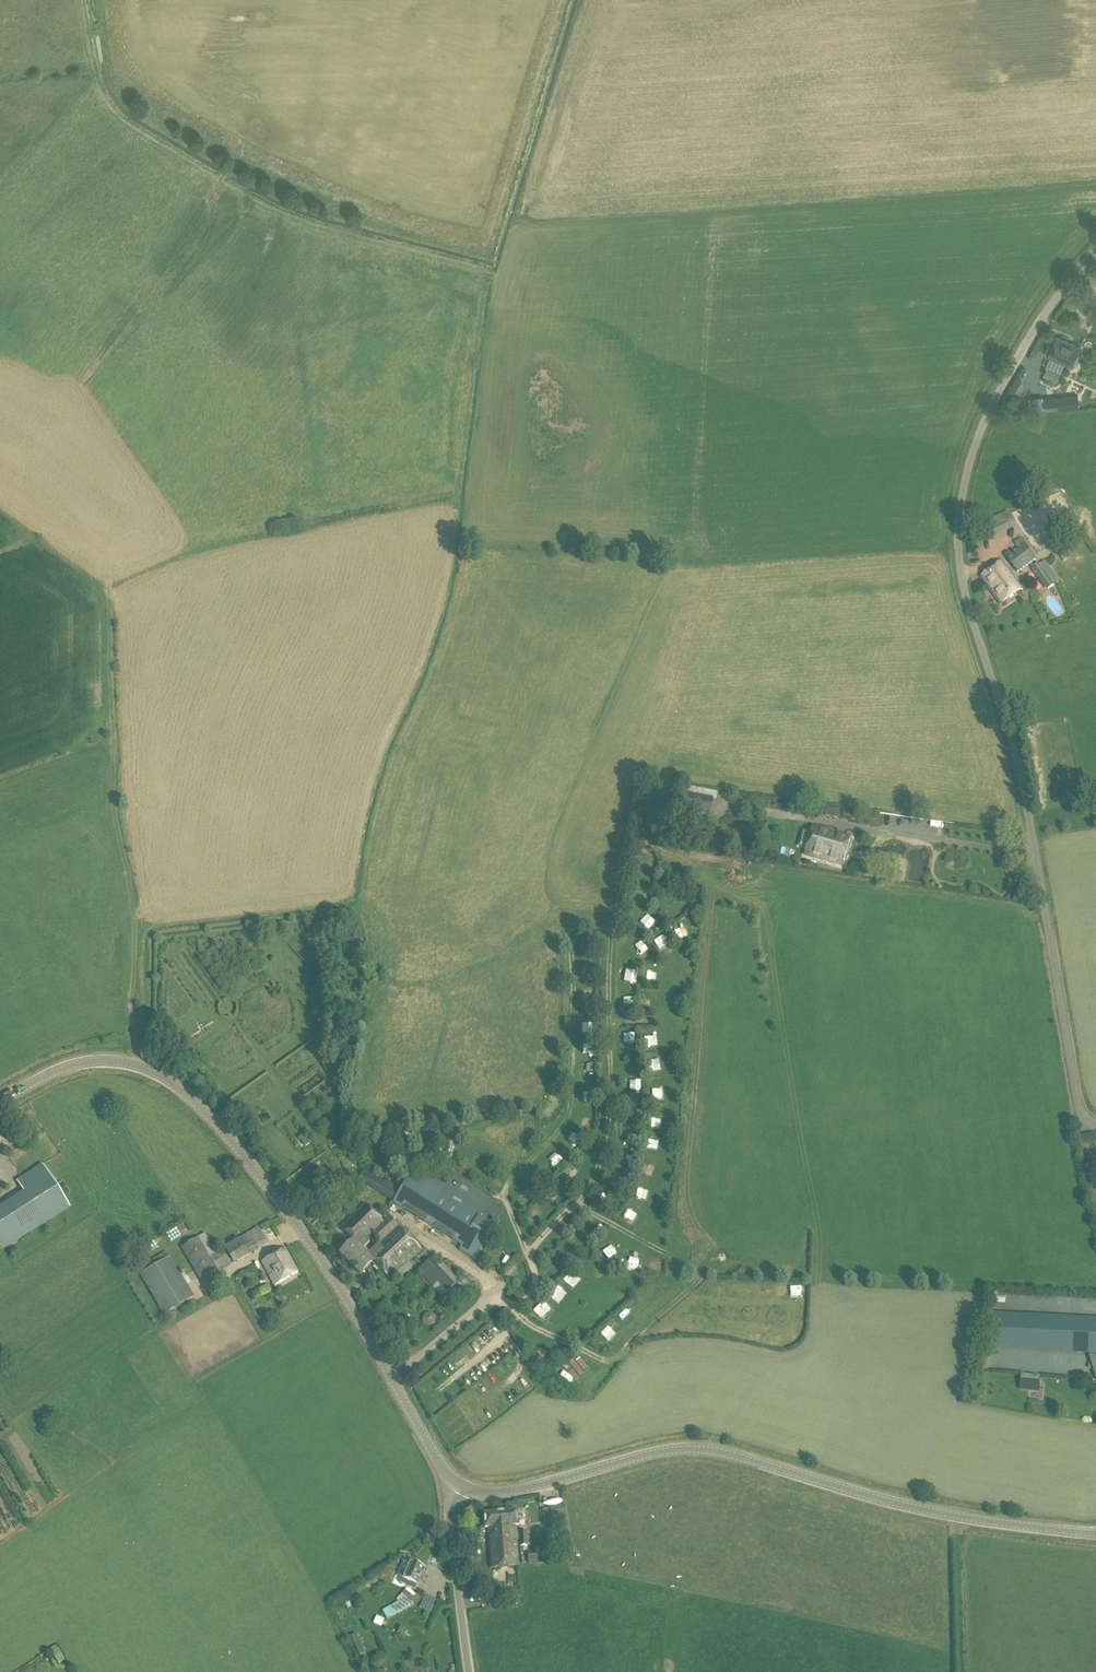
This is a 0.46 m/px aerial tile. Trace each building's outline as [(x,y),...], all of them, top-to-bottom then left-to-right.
[(1061,362),(1066,364),(1072,367),(1081,347),(1057,336),(1048,356),(1061,362)] [(1046,376),(1057,381),(1061,372),(1057,370),(1050,367),(1046,376)] [(1076,395),(1044,399),(1045,410),(1078,406),(1076,395)] [(998,535),(1018,526),(1011,509),(991,518),(998,535)] [(1007,557),(1018,572),(1036,559),(1025,545),(1007,557)] [(1064,561),(1068,558),(1064,553),(1060,556),(1064,561)] [(981,577),(1001,605),(1023,589),(1003,562),(981,577)] [(1034,569),(1048,589),(1054,585),(1040,565),(1034,569)] [(720,797),(721,791),(696,788),(695,794),(720,797)] [(683,807),(711,812),(714,798),(685,793),(683,807)] [(825,818),(835,819),(837,812),(827,810),(825,818)] [(791,848),(806,853),(806,855),(842,866),(851,838),(814,827),(813,831),(797,826),(791,848)] [(655,917),(651,926),(661,930),(664,921),(655,917)] [(662,947),(672,945),(670,938),(660,939),(662,947)] [(651,959),(657,955),(649,942),(643,945),(651,959)] [(631,976),(636,981),(643,975),(637,970),(631,976)] [(648,982),(658,985),(660,976),(650,973),(648,982)] [(659,1044),(657,1034),(648,1036),(650,1046),(659,1044)] [(596,1106),(596,1095),(586,1096),(587,1107),(596,1106)] [(264,1117),(268,1126),(277,1122),(273,1113),(264,1117)] [(654,1124),(664,1124),(664,1115),(653,1116),(654,1124)] [(577,1150),(586,1142),(578,1134),(569,1142),(577,1150)] [(302,1143),(305,1148),(312,1144),(308,1139),(302,1143)] [(563,1154),(554,1162),(561,1168),(569,1160),(563,1154)] [(407,1160),(403,1165),(409,1170),(413,1165),(407,1160)] [(1,1251),(70,1207),(43,1165),(0,1192),(0,1249),(1,1251)] [(365,1170),(359,1181),(378,1193),(385,1182),(365,1170)] [(545,1185),(551,1178),(544,1173),(538,1179),(545,1185)] [(419,1183),(409,1177),(394,1203),(428,1223),(463,1244),(460,1248),(475,1257),(493,1226),(491,1225),(500,1209),(487,1202),(485,1194),(452,1174),(445,1187),(424,1175),(419,1183)] [(653,1184),(653,1174),(642,1174),(641,1184),(653,1184)] [(542,1200),(536,1208),(546,1215),(551,1208),(542,1200)] [(630,1204),(633,1214),(642,1211),(638,1201),(630,1204)] [(340,1254),(349,1263),(370,1240),(368,1238),(382,1223),(364,1204),(341,1227),(354,1240),(340,1254)] [(421,1249),(388,1216),(382,1223),(368,1238),(370,1240),(349,1263),(360,1275),(374,1262),(375,1264),(374,1266),(380,1272),(381,1270),(390,1279),(421,1249)] [(181,1230),(170,1235),(174,1243),(184,1238),(181,1230)] [(240,1239),(249,1255),(268,1244),(261,1231),(251,1237),(249,1233),(240,1239)] [(607,1250),(615,1241),(608,1236),(600,1245),(607,1250)] [(219,1273),(210,1256),(198,1237),(181,1247),(202,1283),(219,1273)] [(249,1255),(240,1239),(224,1248),(234,1264),(249,1255)] [(210,1256),(219,1273),(234,1264),(224,1248),(210,1256)] [(262,1263),(275,1286),(298,1273),(291,1259),(292,1259),(286,1249),(262,1263)] [(441,1278),(450,1269),(437,1256),(429,1264),(441,1278)] [(171,1257),(150,1269),(141,1275),(164,1315),(195,1297),(171,1257)] [(226,1273),(228,1279),(240,1275),(238,1269),(226,1273)] [(384,1312),(390,1306),(386,1301),(379,1307),(384,1312)] [(991,1351),(1052,1354),(1054,1317),(993,1314),(991,1351)] [(1054,1317),(1052,1354),(1095,1356),(1095,1319),(1054,1317)] [(550,1348),(546,1351),(552,1362),(557,1359),(550,1348)] [(1022,1362),(1039,1364),(1040,1355),(1023,1353),(1022,1362)] [(1022,1376),(1020,1390),(1029,1390),(1031,1377),(1022,1376)] [(543,1510),(545,1522),(553,1521),(553,1523),(564,1521),(563,1506),(551,1507),(551,1509),(543,1510)] [(501,1513),(505,1567),(519,1566),(516,1525),(518,1525),(517,1512),(501,1513)] [(505,1567),(501,1513),(484,1514),(485,1528),(488,1528),(492,1568),(505,1567)] [(412,1583),(417,1585),(418,1586),(425,1569),(409,1562),(402,1578),(412,1583)] [(417,1585),(412,1583),(409,1587),(402,1595),(415,1605),(422,1598),(415,1590),(417,1585)] [(425,1606),(435,1609),(438,1595),(428,1593),(425,1606)] [(380,1626),(383,1620),(377,1617),(374,1623),(380,1626)] [(350,1637),(359,1656),(365,1653),(356,1634),(350,1637)]
